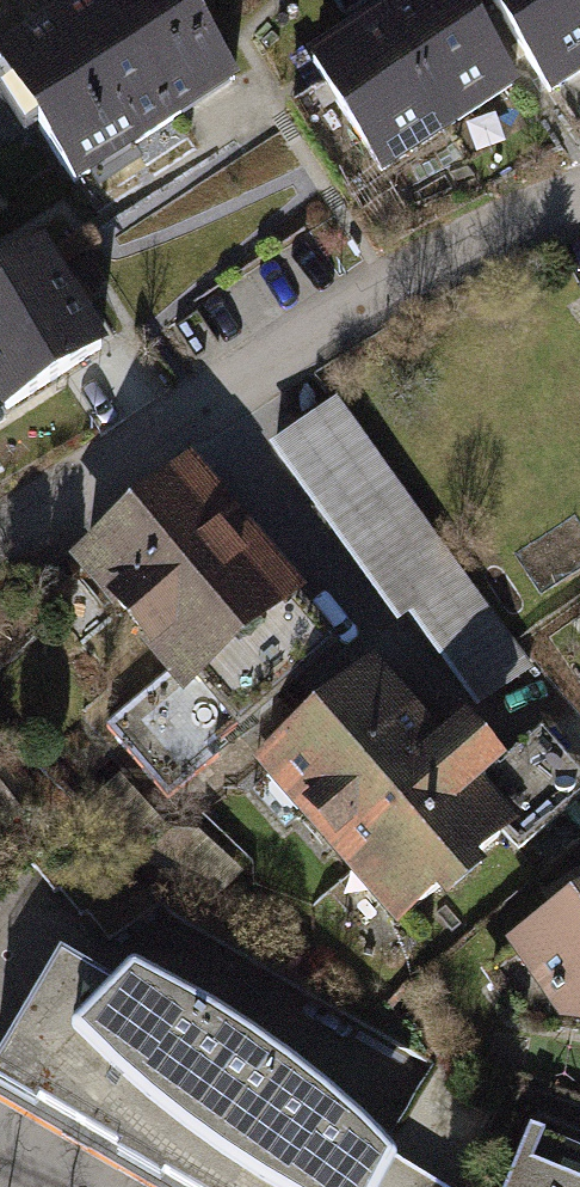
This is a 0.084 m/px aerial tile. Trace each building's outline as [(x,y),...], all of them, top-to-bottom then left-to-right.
[(0,53),(0,110),(47,185),(222,89),(165,0),(88,0),(0,53)] [(351,18),(430,140),(503,93),(443,0),(379,0),(351,18)] [(545,101),(579,79),(579,7),(575,0),(480,0),(545,101)] [(351,18),(286,60),(364,182),(430,140),(351,18)] [(0,274),(0,419),(99,357),(42,268),(33,253),(0,274)] [(562,305),(579,332),(579,293),(562,305)] [(335,397),(268,444),(399,622),(410,612),(474,705),(531,664),(335,397)] [(185,475),(74,567),(168,681),(107,731),(171,808),(221,766),(214,756),(335,657),(185,475)] [(239,771),(378,950),(579,794),(579,786),(539,733),(492,769),(457,724),(431,745),(372,669),(239,771)] [(486,952),(558,1065),(579,1051),(579,892),(486,952)] [(39,972),(0,1040),(0,1111),(144,1186),(371,1186),(379,1171),(217,1049),(107,987),(94,1002),(39,972)] [(529,1129),(506,1186),(579,1186),(579,1152),(529,1129)]
